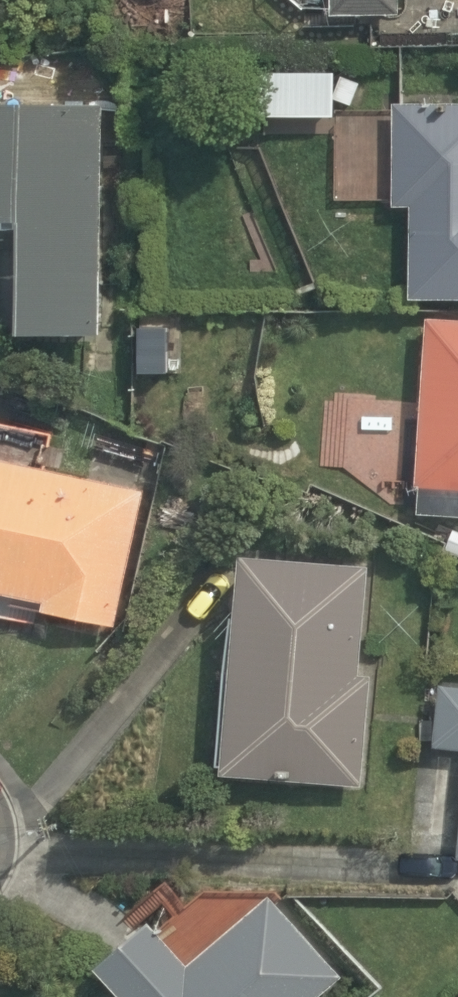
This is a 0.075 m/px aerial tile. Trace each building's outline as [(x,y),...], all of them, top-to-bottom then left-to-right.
[(306,6),(333,6),(334,14),(403,13),(403,0),(298,0),(306,6)] [(394,101),(394,206),(413,207),(412,297),(457,297),(457,101),(394,101)] [(104,332),(105,157),(89,157),(89,102),(0,102),(0,228),(22,228),(22,331),(104,332)] [(427,315),(415,487),(420,488),(418,513),(457,516),(457,317),(427,315)] [(0,456),(0,589),(46,600),(44,609),(117,625),(147,489),(0,456)] [(362,671),(373,565),(242,552),(225,770),(364,784),(376,672),(362,671)] [(444,683),(437,745),(457,747),(457,684),(444,683)] [(100,961),(130,996),(320,996),(345,976),(272,893),(193,963),(153,916),(100,961)]
